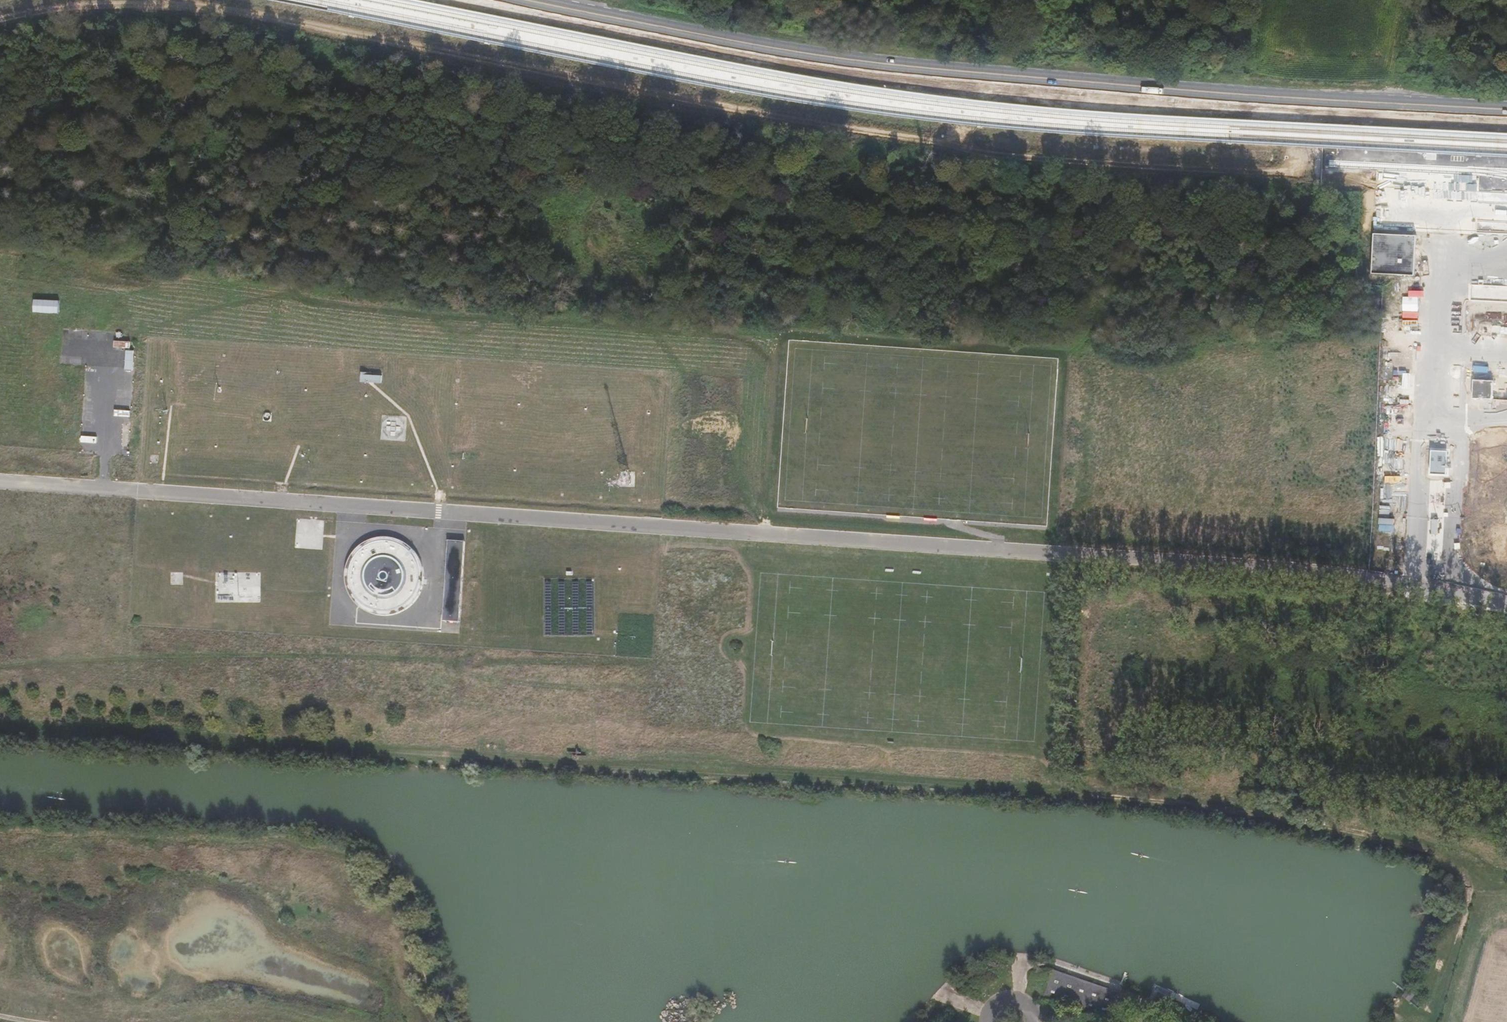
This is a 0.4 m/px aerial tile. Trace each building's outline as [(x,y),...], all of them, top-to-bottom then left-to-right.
[(1415,234),(1373,233),(1372,274),(1413,275),(1415,234)] [(61,300),(34,300),(34,312),(61,313),(61,300)] [(382,374),(364,373),(364,381),(382,382),(382,374)] [(1492,380),(1473,379),(1472,398),(1492,398),(1492,380)] [(1447,450),(1431,449),(1431,473),(1447,474),(1447,450)] [(371,541),(359,547),(350,557),(345,570),(344,584),(348,597),(356,608),(367,615),(380,619),(394,618),(405,613),(415,605),(421,594),(424,581),(422,569),(417,557),(408,548),(397,542),(385,539),(371,541)] [(1116,991),(1053,969),(1043,997),(1106,1019),(1116,991)]
